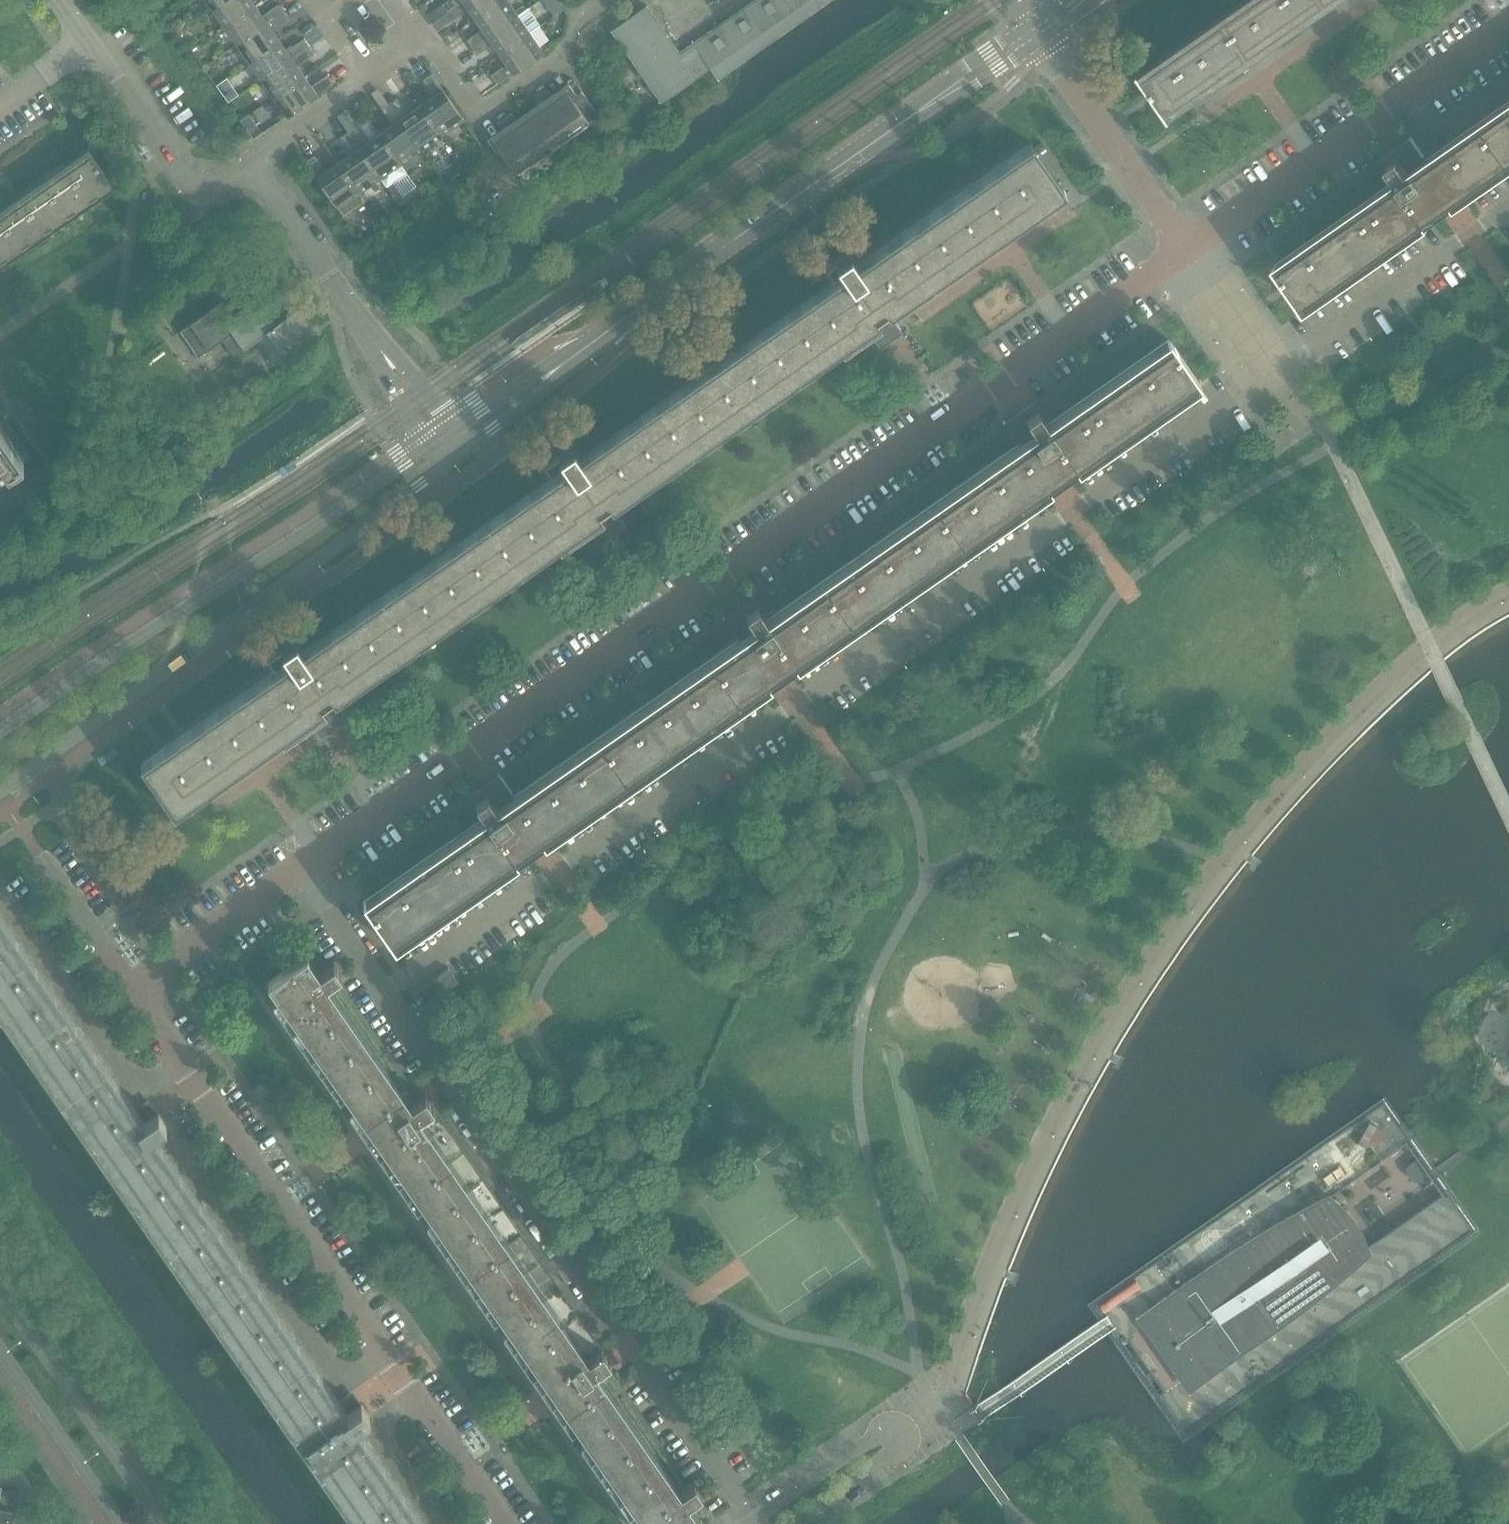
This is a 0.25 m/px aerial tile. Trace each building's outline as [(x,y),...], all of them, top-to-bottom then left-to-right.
[(225,0),(206,0),(212,9),(225,0)] [(255,5),(252,0),(225,0),(212,9),(225,27),(255,5)] [(464,0),(448,0),(442,4),(447,12),(464,0)] [(501,0),(464,0),(447,12),(452,19),(468,8),(475,18),(501,0)] [(518,15),(507,0),(501,0),(475,18),(482,29),(466,40),(471,47),(518,15)] [(661,102),(662,103),(710,69),(718,79),(739,65),(831,0),(755,0),(680,53),(647,6),(611,31),(661,102)] [(1148,74),(1144,70),(1143,70),(1176,117),(1343,0),(1254,0),(1148,74)] [(278,4),(269,11),(274,18),(283,11),(278,4)] [(237,44),(267,23),(255,5),(225,27),(237,44)] [(527,8),(518,15),(471,47),(477,55),(493,44),(500,54),(530,33),(539,26),(527,8)] [(283,11),(274,18),(279,26),(289,19),(283,11)] [(249,62),(280,40),(267,23),(237,44),(249,62)] [(545,41),(539,45),(530,33),(500,54),(507,64),(491,75),(497,84),(550,47),(545,41)] [(262,80),(308,47),(303,40),(287,51),(280,40),(249,62),(262,80)] [(274,97),(304,76),(297,66),(313,55),(308,47),(262,80),(274,97)] [(421,104),(442,135),(464,120),(432,74),(423,80),(434,95),(421,104)] [(287,116),(288,116),(333,84),(327,75),(312,86),(304,76),(274,97),(287,116)] [(226,78),(217,85),(229,103),(239,96),(226,78)] [(599,117),(584,95),(574,80),(564,87),(566,92),(554,100),(547,89),(534,98),(541,109),(532,116),(554,148),(556,147),(599,117)] [(442,135),(421,104),(408,114),(397,98),(389,103),(422,149),(442,135)] [(1429,158),(1417,142),(1415,143),(1415,144),(1412,146),(1387,163),(1390,167),(1390,166),(1399,179),(1279,265),(1310,308),(1435,220),(1455,206),(1508,168),(1508,102),(1429,158)] [(401,164),(422,149),(389,103),(382,108),(393,124),(380,133),(401,164)] [(554,148),(532,116),(519,125),(511,114),(499,123),(506,134),(494,142),(516,174),(549,151),(551,154),(558,150),(556,147),(554,148)] [(249,115),(241,120),(250,132),(258,127),(249,115)] [(356,126),(348,132),(381,178),(386,186),(407,172),(401,164),(380,133),(367,142),(356,126)] [(360,193),(381,178),(348,132),(341,137),(352,153),(338,162),(360,193)] [(141,764),(176,813),(305,723),(317,741),(330,731),(345,721),(332,704),(585,528),(597,545),(610,536),(624,527),(611,509),(869,330),(881,347),(892,340),(903,332),(890,315),(1067,192),(1040,153),(1047,148),(1042,142),(1035,146),(1033,143),(858,265),(851,255),(838,264),(845,274),(580,458),(574,449),(561,457),(568,467),(304,651),(297,642),(284,651),(290,660),(141,764)] [(115,156),(108,144),(100,148),(108,160),(115,156)] [(115,187),(92,154),(0,218),(0,267),(115,187)] [(360,193),(338,162),(325,171),(314,155),(306,161),(338,208),(339,207),(344,214),(365,200),(360,193)] [(224,300),(180,330),(181,331),(193,349),(198,356),(223,340),(234,356),(257,340),(277,326),(276,324),(274,321),(266,310),(258,298),(234,314),(224,300)] [(277,326),(257,340),(274,364),(318,334),(300,308),(276,324),(277,326)] [(540,843),(699,733),(777,679),(1056,484),(1201,383),(1170,339),(1169,340),(1172,344),(1051,428),(1040,412),(1041,411),(1038,407),(1014,425),(1010,427),(1009,426),(1007,428),(1019,444),(767,619),(759,607),(760,606),(758,603),(734,620),(729,623),(728,622),(726,624),(737,640),(515,796),(503,779),(500,780),(501,782),(498,784),(473,801),(475,805),(476,804),(485,817),(364,901),(394,945),(540,843)] [(0,465),(7,475),(8,474),(32,457),(10,425),(1,411),(0,410),(0,466),(0,465)] [(294,460),(279,471),(283,477),(298,466),(294,460)] [(113,748),(99,758),(102,763),(117,753),(113,748)] [(345,1507),(357,1523),(426,1523),(356,1425),(370,1415),(352,1390),(339,1399),(153,1134),(167,1125),(148,1099),(135,1108),(0,915),(0,1013),(345,1507)] [(425,1095),(412,1104),(406,1095),(327,983),(341,973),(333,963),(320,973),(307,954),(269,981),(369,1124),(557,1393),(648,1523),(692,1523),(702,1518),(689,1499),(702,1490),(694,1479),(681,1488),(602,1375),(597,1368),(611,1358),(607,1353),(602,1347),(446,1124),(433,1106),(425,1094),(425,1095)] [(432,980),(442,994),(458,983),(448,969),(432,980)] [(518,1098),(525,1107),(537,1098),(530,1089),(518,1098)] [(1384,1099),(1092,1303),(1106,1323),(1184,1434),(1231,1401),(1475,1230),(1447,1190),(1368,1246),(1366,1241),(1362,1231),(1356,1221),(1350,1212),(1343,1204),(1335,1196),(1332,1194),(1411,1139),(1384,1099)] [(1414,1181),(1415,1182),(1433,1169),(1424,1155),(1406,1168),(1406,1170),(1407,1171),(1407,1173),(1408,1174),(1409,1176),(1410,1177),(1411,1179),(1413,1180),(1414,1181)] [(12,1511),(0,1509),(0,1523),(9,1523),(12,1511)]
